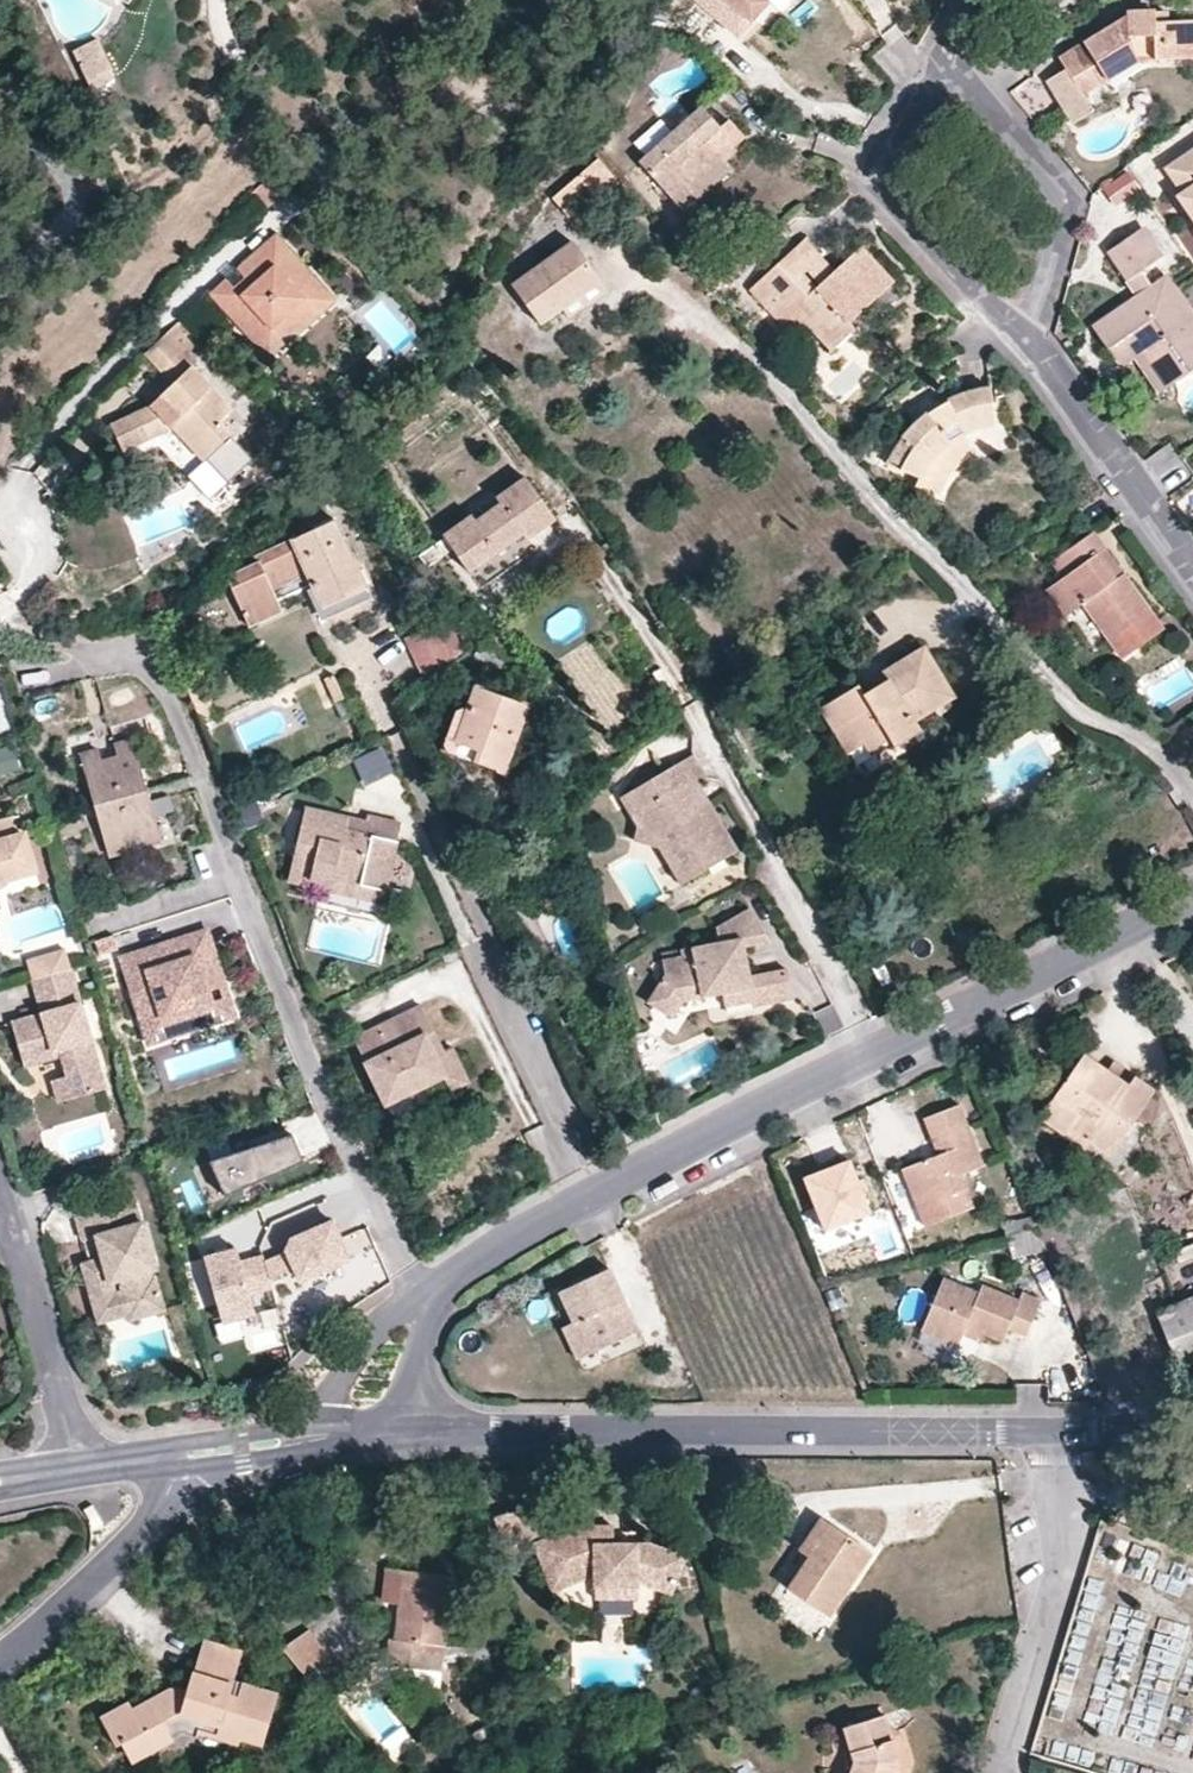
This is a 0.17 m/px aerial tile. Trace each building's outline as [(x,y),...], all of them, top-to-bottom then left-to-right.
[(695,41),(713,13),(699,0),(697,0),(670,34),(695,41)] [(713,13),(737,34),(764,4),(768,0),(699,0),(713,13)] [(764,4),(771,11),(781,0),(768,0),(764,4)] [(1130,5),(1131,13),(1149,12),(1148,3),(1130,5)] [(1131,13),(1060,57),(1066,69),(1046,81),(1073,124),(1092,112),(1083,95),(1134,62),(1192,59),(1192,21),(1170,22),(1167,12),(1149,12),(1131,13)] [(106,33),(73,51),(88,80),(123,61),(106,33)] [(716,154),(721,158),(744,138),(728,120),(721,127),(700,107),(676,129),(640,162),(674,200),(712,166),(708,161),(716,154)] [(647,156),(676,129),(662,114),(633,141),(647,156)] [(1180,193),(1192,209),(1186,212),(1192,222),(1192,150),(1166,169),(1180,193)] [(730,170),(721,158),(716,154),(708,161),(712,166),(674,200),(684,212),(730,170)] [(598,159),(554,197),(569,217),(597,194),(601,200),(619,184),(598,159)] [(278,171),(254,194),(266,207),(289,184),(282,175),(278,171)] [(1103,190),(1118,210),(1144,191),(1130,171),(1103,190)] [(1192,209),(1180,193),(1175,196),(1186,212),(1192,209)] [(266,207),(254,194),(252,220),(266,207)] [(1108,348),(1130,333),(1168,386),(1192,370),(1192,315),(1166,275),(1151,285),(1142,272),(1163,257),(1142,228),(1108,253),(1138,296),(1093,326),(1108,348)] [(209,294),(256,346),(272,331),(285,346),(319,316),(305,301),(322,285),(276,234),(209,294)] [(805,238),(794,248),(811,270),(805,275),(816,288),(835,270),(805,238)] [(540,323),(562,308),(601,282),(571,242),(512,283),(540,323)] [(750,289),(766,307),(779,295),(807,328),(830,352),(854,329),(850,322),(894,280),(862,246),(835,270),(816,288),(805,275),(811,270),(794,248),(750,289)] [(601,282),(562,308),(569,318),(607,290),(601,282)] [(336,301),(322,285),(305,301),(319,316),(336,301)] [(779,295),(766,307),(795,338),(807,328),(779,295)] [(272,331),(256,346),(269,360),(285,346),(272,331)] [(184,351),(167,332),(144,355),(162,372),(164,370),(184,351)] [(1130,333),(1108,348),(1115,360),(1128,351),(1159,392),(1168,386),(1130,333)] [(184,351),(164,370),(177,382),(194,366),(196,363),(184,351)] [(194,366),(177,382),(151,405),(111,424),(124,451),(171,430),(202,460),(231,434),(220,422),(232,408),(194,366)] [(912,425),(900,441),(913,449),(900,470),(919,480),(915,488),(939,495),(953,471),(946,465),(953,457),(965,448),(971,445),(966,436),(996,425),(990,386),(971,390),(949,399),(948,402),(927,414),(925,412),(912,425)] [(913,449),(900,441),(885,464),(900,470),(913,449)] [(975,455),(971,445),(965,448),(953,457),(946,465),(953,471),(964,463),(975,455)] [(473,515),(444,534),(469,572),(523,535),(527,537),(555,518),(527,477),(498,497),(503,504),(478,521),(473,515)] [(303,576),(320,609),(367,589),(334,519),(256,556),(257,563),(227,576),(250,626),(282,611),(272,590),(303,576)] [(1062,579),(1054,585),(1073,611),(1082,605),(1122,658),(1163,628),(1125,574),(1117,579),(1099,553),(1107,548),(1094,532),(1051,562),(1062,579)] [(437,542),(420,554),(428,566),(445,554),(437,542)] [(1125,574),(1107,548),(1099,553),(1117,579),(1125,574)] [(1073,611),(1054,585),(1045,591),(1064,618),(1073,611)] [(367,589),(320,609),(325,619),(372,598),(367,589)] [(405,638),(428,685),(455,664),(452,658),(463,650),(450,625),(439,630),(434,623),(405,638)] [(509,641),(500,632),(475,653),(496,678),(501,675),(507,682),(529,665),(509,641)] [(862,694),(857,685),(819,708),(846,753),(862,745),(867,751),(888,739),(893,747),(920,732),(914,722),(932,711),(921,691),(943,679),(922,645),(881,671),(886,680),(862,694)] [(881,671),(857,685),(862,694),(886,680),(881,671)] [(334,675),(325,679),(335,701),(344,697),(334,675)] [(921,691),(932,711),(955,698),(943,679),(921,691)] [(477,687),(468,709),(457,740),(507,760),(528,704),(477,687)] [(457,740),(468,709),(459,705),(442,749),(503,771),(507,760),(457,740)] [(573,733),(581,726),(567,711),(560,717),(573,733)] [(357,728),(350,732),(355,744),(363,740),(357,728)] [(102,759),(98,748),(80,754),(108,854),(128,848),(125,836),(139,832),(143,844),(161,839),(132,738),(115,743),(118,755),(102,759)] [(115,743),(98,748),(102,759),(118,755),(115,743)] [(27,773),(17,746),(0,752),(0,782),(27,773)] [(689,785),(699,781),(702,777),(689,756),(624,793),(644,803),(641,825),(659,828),(686,869),(714,854),(717,860),(739,848),(711,800),(700,806),(689,785)] [(711,800),(699,781),(689,785),(700,806),(711,800)] [(346,827),(349,818),(305,807),(291,867),(302,870),(302,875),(322,879),(324,874),(386,889),(400,823),(369,816),(367,821),(365,832),(346,827)] [(10,817),(1,819),(6,837),(16,834),(10,817)] [(367,821),(349,818),(346,827),(365,832),(367,821)] [(5,879),(28,873),(26,865),(34,864),(24,832),(16,834),(6,837),(1,819),(0,820),(0,877),(5,879)] [(659,828),(641,825),(632,833),(656,837),(682,880),(717,860),(714,854),(686,869),(659,828)] [(125,836),(128,848),(143,844),(139,832),(125,836)] [(26,865),(28,873),(36,871),(34,864),(26,865)] [(302,870),(291,867),(288,878),(383,900),(386,889),(324,874),(322,879),(302,875),(302,870)] [(681,1000),(706,995),(703,979),(712,977),(716,993),(720,991),(748,986),(751,1001),(752,1004),(793,996),(787,965),(750,972),(744,943),(771,933),(750,902),(717,921),(719,939),(682,945),(682,953),(661,957),(664,972),(647,998),(672,1014),(681,1000)] [(209,933),(196,937),(203,957),(209,955),(217,978),(205,983),(219,1022),(198,1029),(197,1033),(239,1018),(209,933)] [(203,957),(196,937),(123,963),(139,1006),(147,1003),(155,1026),(166,1022),(197,1033),(198,1029),(219,1022),(205,983),(217,978),(209,955),(203,957)] [(70,967),(66,948),(37,956),(49,965),(51,972),(70,967)] [(49,965),(37,956),(29,958),(34,978),(51,972),(49,965)] [(51,972),(34,978),(42,1012),(12,1020),(23,1064),(53,1057),(51,1050),(60,1047),(61,1055),(67,1076),(73,1097),(103,1088),(70,967),(51,972)] [(703,979),(706,995),(716,993),(712,977),(703,979)] [(722,1006),(751,1001),(748,986),(720,991),(722,1006)] [(147,1003),(139,1006),(154,1049),(197,1033),(166,1022),(155,1026),(147,1003)] [(422,1006),(391,1022),(402,1045),(423,1035),(443,1076),(451,1092),(471,1083),(454,1046),(444,1051),(422,1006)] [(402,1045),(391,1022),(355,1039),(386,1104),(443,1076),(423,1035),(402,1045)] [(51,1050),(53,1057),(61,1055),(60,1047),(51,1050)] [(1091,1063),(1061,1109),(1085,1125),(1082,1130),(1090,1135),(1084,1144),(1118,1166),(1161,1099),(1141,1086),(1137,1093),(1116,1080),(1091,1063)] [(1121,1073),(1116,1080),(1137,1093),(1141,1086),(1121,1073)] [(57,1101),(73,1097),(67,1076),(52,1080),(57,1101)] [(926,1121),(939,1157),(941,1163),(931,1167),(928,1161),(902,1172),(917,1209),(926,1230),(973,1210),(962,1176),(984,1167),(961,1108),(926,1121)] [(1085,1125),(1061,1109),(1048,1130),(1072,1145),(1076,1139),(1084,1144),(1090,1135),(1082,1130),(1085,1125)] [(212,1170),(225,1197),(303,1161),(291,1134),(212,1170)] [(941,1163),(939,1157),(928,1161),(931,1167),(941,1163)] [(851,1162),(806,1179),(825,1230),(870,1213),(851,1162)] [(132,1199),(76,1215),(82,1239),(96,1235),(103,1258),(82,1263),(98,1321),(129,1314),(131,1317),(163,1308),(154,1275),(151,1275),(149,1270),(156,1268),(142,1221),(138,1222),(132,1199)] [(908,1237),(926,1230),(917,1209),(900,1216),(908,1237)] [(355,1266),(338,1229),(289,1252),(292,1258),(271,1268),(276,1288),(301,1277),(307,1289),(355,1266)] [(1016,1260),(1047,1251),(1038,1231),(1007,1238),(1016,1260)] [(256,1300),(278,1293),(276,1288),(271,1268),(269,1262),(246,1269),(242,1255),(210,1265),(228,1323),(243,1318),(245,1324),(262,1319),(256,1300)] [(562,1298),(575,1327),(589,1360),(638,1338),(627,1314),(624,1317),(620,1308),(624,1306),(612,1277),(562,1298)] [(957,1347),(962,1337),(964,1331),(984,1339),(1001,1345),(1009,1330),(1024,1338),(1042,1302),(1024,1293),(1019,1303),(984,1286),(979,1294),(945,1280),(923,1331),(957,1347)] [(1176,1307),(1157,1314),(1180,1371),(1192,1366),(1192,1300),(1176,1307)] [(589,1360),(575,1327),(565,1331),(579,1365),(589,1360)] [(964,1331),(962,1337),(981,1345),(984,1339),(964,1331)] [(527,1498),(496,1509),(506,1539),(538,1527),(527,1498)] [(93,1503),(83,1509),(94,1526),(103,1520),(93,1503)] [(593,1572),(593,1583),(635,1584),(635,1578),(668,1590),(683,1553),(649,1539),(613,1536),(612,1520),(578,1521),(534,1538),(551,1587),(593,1572)] [(810,1557),(830,1527),(820,1520),(799,1549),(810,1557)] [(875,1555),(830,1527),(810,1557),(789,1589),(833,1617),(875,1555)] [(443,1662),(446,1646),(455,1581),(387,1570),(382,1602),(399,1605),(395,1640),(390,1640),(386,1664),(441,1672),(443,1662)] [(635,1584),(593,1583),(594,1594),(636,1596),(635,1584)] [(305,1631),(284,1648),(308,1678),(329,1660),(305,1631)] [(204,1673),(213,1640),(209,1638),(199,1672),(204,1673)] [(129,1744),(132,1748),(169,1730),(173,1737),(184,1732),(199,1736),(201,1728),(241,1740),(244,1734),(265,1739),(278,1691),(242,1682),(238,1694),(231,1692),(241,1648),(213,1640),(204,1673),(199,1672),(196,1671),(190,1691),(188,1697),(174,1702),(173,1702),(159,1709),(155,1702),(136,1712),(133,1705),(104,1719),(119,1750),(129,1744)] [(493,1648),(446,1646),(443,1662),(494,1664),(493,1648)] [(171,1694),(173,1702),(174,1702),(188,1697),(190,1691),(171,1694)] [(171,1694),(155,1702),(159,1709),(173,1702),(171,1694)] [(548,1697),(536,1698),(536,1708),(547,1708),(548,1697)] [(896,1772),(899,1764),(884,1717),(847,1727),(859,1762),(855,1772),(896,1772)] [(169,1730),(132,1748),(136,1756),(173,1737),(169,1730)]
